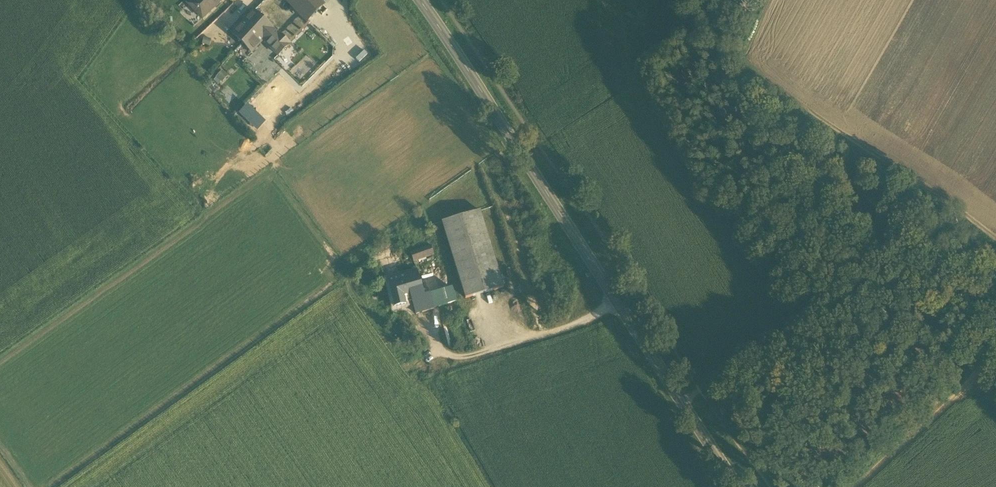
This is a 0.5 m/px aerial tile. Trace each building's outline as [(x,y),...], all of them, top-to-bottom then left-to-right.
[(202,20),(221,1),(220,0),(194,0),(189,5),(202,20)] [(308,21),(323,6),(317,0),(287,0),(308,21)] [(263,41),(278,56),(289,45),(272,29),(254,11),(233,34),(252,53),(263,41)] [(211,40),(204,38),(202,45),(210,47),(211,40)] [(365,50),(355,56),(358,61),(368,55),(365,50)] [(223,71),(216,78),(222,83),(228,76),(223,71)] [(262,122),(247,108),(241,114),(256,128),(262,122)] [(449,240),(467,300),(506,289),(498,262),(496,258),(482,210),(474,212),(472,213),(443,221),(449,240)] [(411,253),(414,263),(434,256),(431,246),(411,253)] [(429,296),(423,297),(417,273),(402,277),(401,276),(399,277),(405,303),(413,301),(417,314),(433,310),(429,296)] [(387,280),(394,310),(406,307),(405,303),(399,277),(387,280)] [(453,289),(429,296),(433,310),(457,303),(453,289)]
